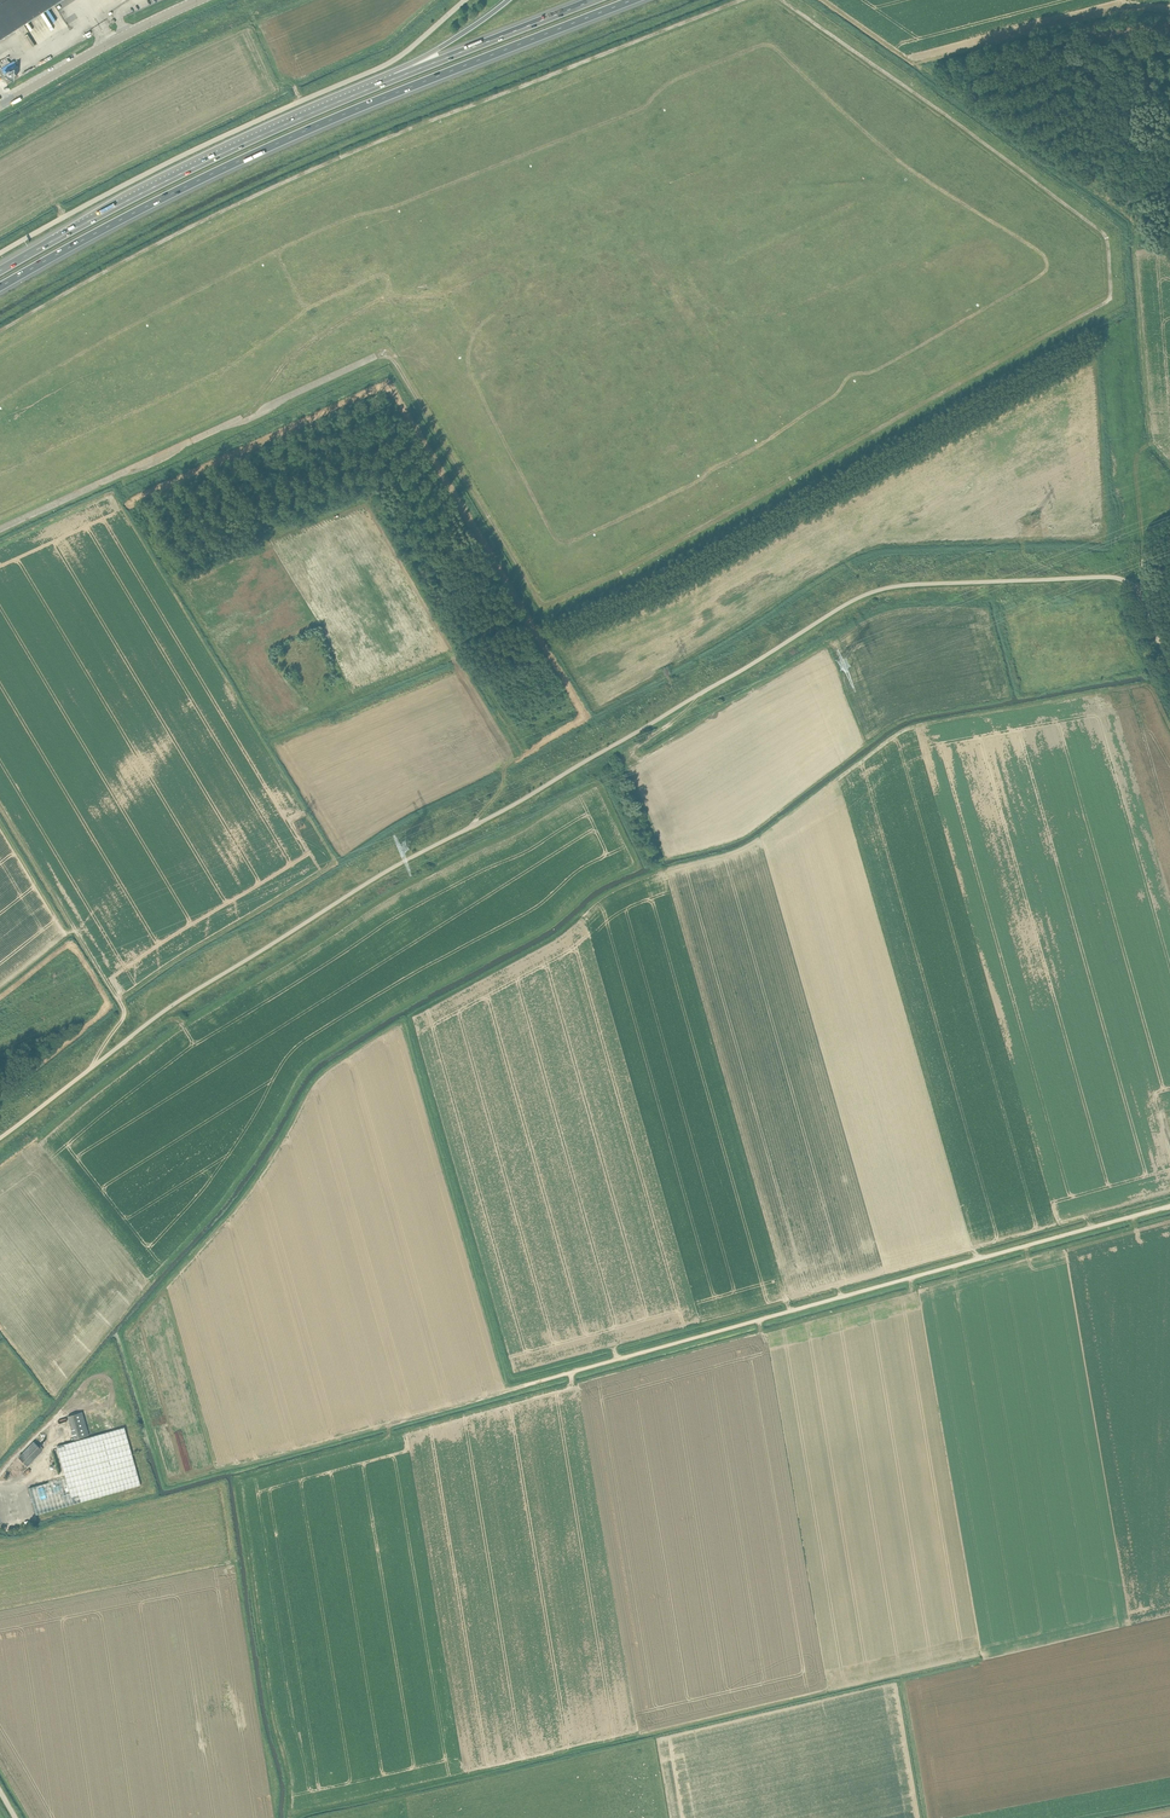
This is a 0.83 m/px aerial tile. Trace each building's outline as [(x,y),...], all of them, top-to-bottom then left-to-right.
[(61,0),(0,0),(0,40),(61,0)] [(87,1411),(74,1413),(78,1437),(91,1435),(87,1411)] [(27,1466),(42,1450),(33,1442),(18,1457),(27,1466)] [(36,1514),(73,1504),(66,1477),(29,1488),(36,1514)]
